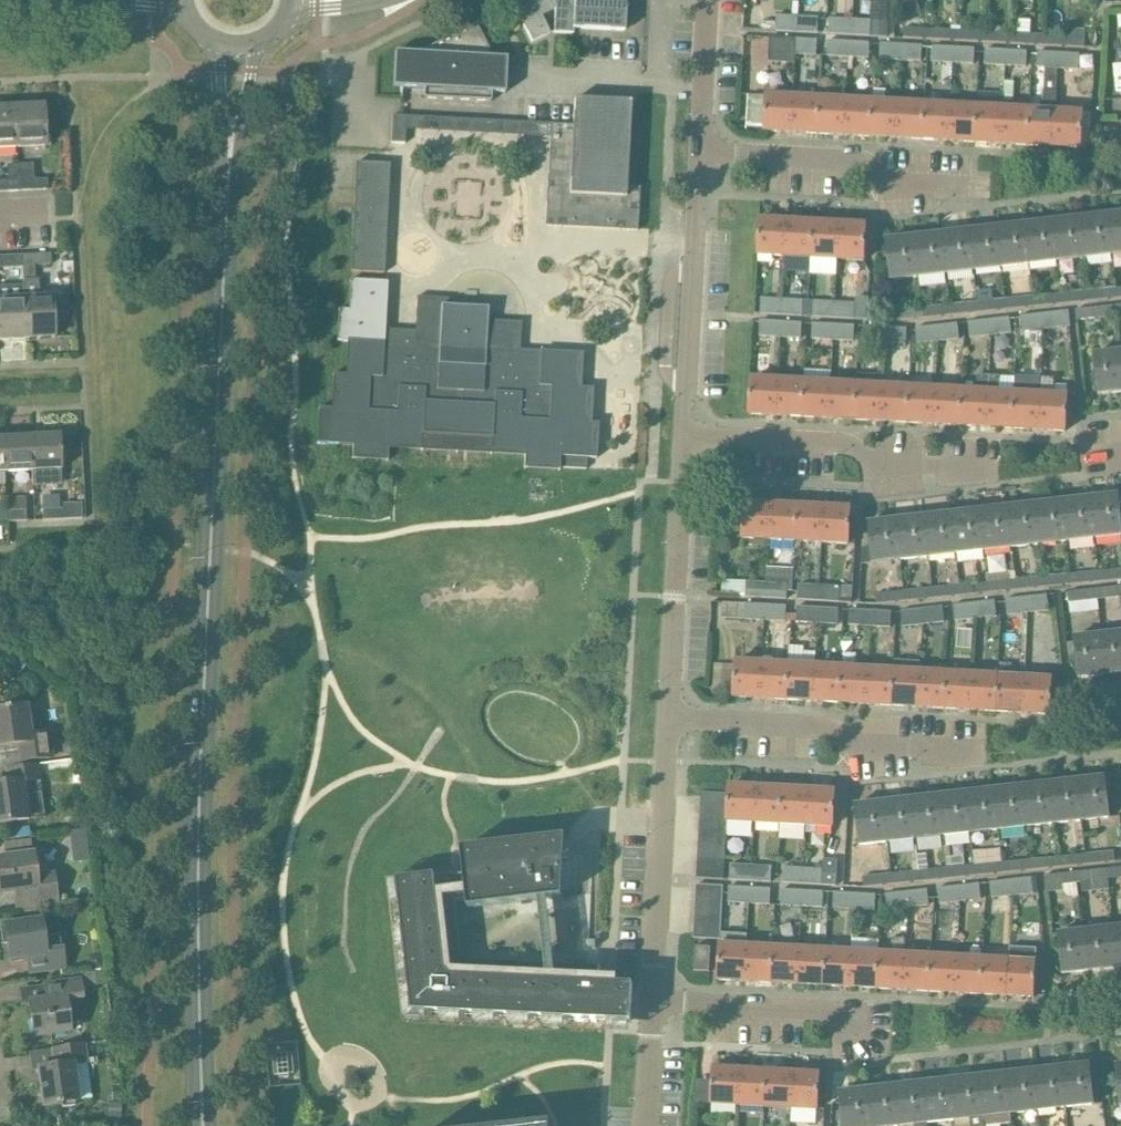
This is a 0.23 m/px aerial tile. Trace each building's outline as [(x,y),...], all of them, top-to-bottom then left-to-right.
[(550,13),(550,9),(546,0),(517,0),(523,12),(520,13),(518,18),(531,43),(549,34),(541,17),(550,13)] [(550,13),(555,10),(553,34),(573,35),(573,29),(623,32),(624,8),(628,8),(628,0),(546,0),(550,9),(550,13)] [(850,20),(849,36),(870,38),(886,38),(887,22),(887,3),(872,3),(871,21),(850,20)] [(776,32),(797,33),(798,17),(777,16),(776,32)] [(819,18),(798,17),(797,33),(818,34),(819,18)] [(828,35),(849,36),(850,20),(829,19),(828,35)] [(478,25),(477,24),(426,50),(418,55),(394,54),(392,88),(399,89),(400,98),(401,98),(402,89),(423,90),(422,99),(490,102),(490,94),(504,94),(505,60),(492,59),(476,26),(478,25)] [(904,39),(904,40),(922,41),(923,29),(904,28),(904,39)] [(1071,37),(1071,48),(1085,49),(1086,30),(1072,29),(1071,37)] [(932,30),(931,42),(949,42),(950,30),(932,30)] [(960,31),(959,43),(978,44),(978,32),(960,31)] [(988,32),(987,44),(1005,45),(1006,33),(988,32)] [(1016,34),(1015,46),(1034,46),(1034,35),(1016,34)] [(1044,35),(1044,47),(1061,48),(1062,36),(1044,35)] [(770,39),(768,63),(796,64),(796,56),(797,40),(770,38),(770,39)] [(797,40),(796,56),(817,57),(818,41),(797,40)] [(849,58),(849,42),(828,41),(827,57),(849,58)] [(870,44),(849,42),(849,58),(869,59),(870,44)] [(901,62),(902,45),(881,44),(880,61),(901,62)] [(902,45),(901,62),(922,63),(922,46),(902,45)] [(933,63),(953,65),(954,48),(933,47),(933,63)] [(954,48),(953,65),(974,66),(975,49),(954,48)] [(986,50),(985,65),(1000,66),(999,81),(1005,82),(1005,81),(1006,66),(1007,51),(986,50)] [(1007,51),(1006,66),(1026,68),(1027,53),(1007,51)] [(1056,111),(1058,70),(1059,54),(1038,53),(1037,69),(1045,69),(1043,110),(1030,110),(1028,145),(1054,147),(1056,111)] [(1059,54),(1058,70),(1079,71),(1080,55),(1059,54)] [(765,131),(792,133),(794,97),(767,95),(765,131)] [(818,134),(820,98),(794,97),(792,133),(818,134)] [(844,135),(846,100),(820,98),(818,134),(844,135)] [(631,103),(574,100),(572,127),(550,126),(544,229),(637,234),(639,190),(626,189),(631,103)] [(871,137),(872,101),(846,100),(844,135),(871,137)] [(897,138),(899,102),(872,101),(871,137),(897,138)] [(923,140),(925,104),(899,102),(897,138),(923,140)] [(925,104),(923,140),(949,141),(951,105),(925,104)] [(951,105),(949,141),(975,143),(977,107),(951,105)] [(44,106),(16,108),(18,148),(46,146),(44,106)] [(1004,108),(977,107),(975,143),(1002,144),(1004,108)] [(18,148),(16,108),(0,108),(0,149),(18,148)] [(1028,145),(1030,110),(1004,108),(1002,144),(1028,145)] [(1083,112),(1056,111),(1054,147),(1081,148),(1083,112)] [(405,116),(391,116),(390,143),(404,144),(405,116)] [(389,164),(355,162),(348,272),(382,273),(389,164)] [(19,180),(20,191),(47,190),(47,179),(33,180),(33,164),(19,164),(19,180)] [(0,181),(0,192),(20,191),(19,180),(7,181),(0,181)] [(1113,256),(1120,255),(1120,214),(1108,216),(1113,256)] [(1108,216),(1080,219),(1085,259),(1113,256),(1108,216)] [(1080,219),(1053,222),(1057,262),(1085,259),(1080,219)] [(785,257),(787,221),(760,220),(758,255),(785,257)] [(785,257),(812,258),(814,223),(787,221),(785,257)] [(1053,222),(1025,225),(1030,265),(1057,262),(1053,222)] [(812,258),(838,260),(841,224),(814,223),(812,258)] [(841,224),(838,260),(866,261),(867,226),(841,224)] [(1025,225),(997,228),(1002,268),(1030,265),(1025,225)] [(997,228),(970,231),(974,271),(1002,268),(997,228)] [(970,231),(942,235),(947,275),(974,271),(970,231)] [(942,235),(914,238),(919,278),(947,275),(942,235)] [(919,278),(914,238),(886,241),(891,281),(919,278)] [(23,255),(23,266),(35,265),(50,264),(50,254),(23,255)] [(23,266),(23,255),(0,256),(0,267),(23,266)] [(35,265),(23,266),(24,298),(25,298),(27,339),(55,338),(53,297),(39,298),(38,280),(35,280),(35,265)] [(317,443),(317,446),(352,447),(351,460),(386,462),(386,449),(396,450),(420,451),(489,454),(524,456),(523,469),(559,470),(559,469),(586,470),(587,459),(596,459),(598,423),(591,423),(593,389),(582,388),(583,355),(520,351),(521,323),(487,321),(488,309),(448,307),(449,299),(417,297),(415,331),(384,329),(386,282),(349,280),(347,310),(338,310),(336,341),(348,342),(346,376),(333,376),(331,409),(319,408),(319,409),(317,443)] [(1117,288),(1089,291),(1090,302),(1118,299),(1117,288)] [(1089,291),(1061,294),(1062,305),(1090,302),(1089,291)] [(1061,294),(1033,297),(1034,308),(1062,305),(1061,294)] [(1033,297),(1005,300),(1006,311),(1034,308),(1033,297)] [(27,339),(25,298),(24,298),(0,300),(0,341),(27,339)] [(761,299),(761,315),(782,316),(783,300),(761,299)] [(783,300),(782,316),(788,316),(809,317),(810,302),(789,300),(783,300)] [(1005,300),(977,303),(979,314),(1006,311),(1005,300)] [(810,302),(809,317),(814,318),(835,319),(836,303),(815,302),(810,302)] [(836,303),(835,319),(841,319),(855,320),(856,304),(842,303),(836,303)] [(977,303),(950,306),(951,316),(979,314),(977,303)] [(950,306),(922,309),(923,319),(951,316),(950,306)] [(1077,322),(1118,317),(1117,306),(1076,311),(1077,322)] [(923,319),(922,309),(894,312),(895,322),(923,319)] [(1041,315),(1043,331),(1071,328),(1069,312),(1041,315)] [(1043,331),(1041,315),(1020,317),(1022,333),(1043,331)] [(989,321),(991,337),(1012,334),(1010,318),(989,321)] [(970,339),(991,337),(989,321),(968,323),(970,339)] [(759,337),(781,339),(781,323),(760,322),(759,337)] [(802,324),(781,323),(781,339),(801,340),(802,324)] [(833,341),(834,325),(813,324),(812,340),(833,341)] [(957,324),(937,327),(938,342),(959,340),(957,324)] [(834,325),(833,341),(854,342),(855,326),(834,325)] [(864,343),(885,344),(886,328),(865,327),(864,343)] [(938,342),(937,327),(916,329),(918,345),(938,342)] [(907,329),(886,328),(885,344),(906,345),(907,329)] [(1094,355),(1098,395),(1120,392),(1120,352),(1094,355)] [(881,421),(883,385),(884,378),(873,378),(873,375),(857,374),(857,384),(855,420),(881,421)] [(962,390),(960,426),(986,427),(989,375),(977,375),(977,390),(962,390)] [(989,375),(986,427),(1012,429),(1014,392),(999,392),(1000,376),(989,375)] [(1040,377),(1015,376),(1014,392),(1012,429),(1039,430),(1041,394),(1039,394),(1040,377)] [(1040,377),(1039,394),(1041,394),(1039,430),(1065,432),(1067,395),(1053,395),(1054,378),(1040,377)] [(776,416),(778,380),(752,378),(750,414),(776,416)] [(802,417),(804,381),(778,380),(776,416),(802,417)] [(829,419),(831,382),(804,381),(802,417),(829,419)] [(857,384),(831,382),(829,419),(855,420),(857,384)] [(907,423),(909,387),(883,385),(881,421),(907,423)] [(934,424),(936,388),(909,387),(907,423),(934,424)] [(960,426),(962,390),(936,388),(934,424),(960,426)] [(32,437),(33,471),(34,484),(62,483),(61,470),(60,435),(32,437)] [(32,437),(4,438),(5,472),(33,471),(32,437)] [(1091,498),(1095,538),(1120,535),(1120,510),(1119,495),(1091,498)] [(1095,538),(1091,498),(1063,501),(1068,541),(1095,538)] [(1068,541),(1063,501),(1036,504),(1040,544),(1068,541)] [(742,539),(769,540),(771,505),(745,503),(742,539)] [(63,509),(43,510),(43,521),(82,519),(82,504),(63,504),(63,509)] [(1008,508),(1012,547),(1040,544),(1036,504),(1008,508)] [(769,540),(796,542),(798,506),(771,505),(769,540)] [(796,542),(822,544),(824,508),(798,506),(796,542)] [(851,509),(824,508),(822,544),(849,545),(851,509)] [(985,550),(1012,547),(1008,508),(980,511),(985,550)] [(26,511),(6,512),(7,522),(8,522),(27,521),(26,511)] [(957,554),(985,550),(980,511),(952,514),(957,554)] [(929,557),(957,554),(952,514),(925,517),(929,557)] [(902,560),(929,557),(925,517),(897,520),(902,560)] [(863,549),(863,564),(873,563),(902,560),(897,520),(869,523),(871,545),(863,549)] [(1117,570),(1099,572),(1101,582),(1118,581),(1117,570)] [(986,574),(987,583),(988,583),(990,594),(1017,591),(1016,580),(1017,580),(1015,571),(986,574)] [(1101,582),(1099,572),(1072,575),(1073,585),(1101,582)] [(1073,585),(1072,575),(1044,577),(1045,588),(1073,585)] [(933,589),(934,600),(962,597),(961,586),(960,586),(959,577),(949,578),(950,587),(933,589)] [(1045,588),(1044,577),(1017,580),(1016,580),(1017,591),(1045,588)] [(745,598),(766,599),(767,583),(746,581),(745,598)] [(767,583),(766,599),(787,600),(788,584),(767,583)] [(961,586),(962,597),(990,594),(988,583),(987,583),(961,586)] [(818,602),(819,586),(798,585),(798,601),(818,602)] [(819,586),(818,602),(839,603),(840,587),(819,586)] [(1096,590),(1097,601),(1120,598),(1120,587),(1096,590)] [(905,592),(906,603),(934,600),(933,589),(905,592)] [(1097,601),(1096,590),(1068,593),(1069,604),(1097,601)] [(905,592),(875,595),(877,606),(906,603),(905,592)] [(1026,598),(1028,613),(1049,611),(1047,596),(1026,598)] [(1028,613),(1026,598),(1006,600),(1007,616),(1028,613)] [(994,601),(974,604),(975,619),(996,617),(994,601)] [(765,621),(766,605),(745,604),(744,620),(765,621)] [(955,622),(975,619),(974,604),(953,606),(955,622)] [(786,607),(766,605),(765,621),(786,622),(786,607)] [(817,623),(818,608),(797,607),(797,622),(817,623)] [(943,607),(922,610),(924,625),(945,623),(943,607)] [(818,608),(817,623),(838,624),(839,609),(818,608)] [(849,626),(870,627),(871,611),(850,610),(849,626)] [(903,628),(924,625),(922,610),(901,612),(903,628)] [(891,612),(871,611),(870,627),(891,628),(891,612)] [(1101,635),(1106,675),(1120,674),(1120,633),(1101,635)] [(1077,679),(1106,675),(1101,635),(1073,639),(1077,679)] [(790,645),(789,664),(787,700),(813,702),(815,666),(816,651),(804,651),(805,646),(790,645)] [(14,660),(5,672),(17,681),(26,669),(14,660)] [(760,699),(763,663),(736,661),(735,664),(715,663),(713,696),(734,697),(760,699)] [(894,661),(894,670),(892,706),(918,707),(920,672),(920,663),(894,661)] [(787,700),(789,664),(763,663),(760,699),(787,700)] [(839,703),(841,667),(815,666),(813,702),(839,703)] [(865,704),(867,669),(841,667),(839,703),(865,704)] [(892,706),(894,670),(867,669),(865,704),(892,706)] [(944,709),(946,673),(920,672),(918,707),(944,709)] [(970,710),(972,675),(946,673),(944,709),(970,710)] [(996,712),(998,676),(972,675),(970,710),(996,712)] [(1023,713),(1025,678),(998,676),(996,712),(1023,713)] [(1025,678),(1023,713),(1050,715),(1052,679),(1025,678)] [(35,707),(27,708),(0,712),(0,747),(18,744),(21,763),(52,758),(49,733),(43,734),(42,721),(38,722),(35,707)] [(77,759),(38,765),(8,770),(10,784),(0,786),(0,824),(29,820),(25,796),(42,794),(82,789),(77,759)] [(1077,781),(1081,821),(1109,817),(1105,778),(1077,781)] [(1054,824),(1081,821),(1077,781),(1049,784),(1054,824)] [(1026,827),(1054,824),(1049,784),(1022,787),(1026,827)] [(727,821),(754,823),(756,787),(729,786),(728,794),(727,813),(727,821)] [(756,787),(754,823),(780,824),(782,789),(756,787)] [(994,790),(998,830),(1026,827),(1022,787),(994,790)] [(782,789),(780,824),(807,826),(809,790),(782,789)] [(809,790),(807,826),(834,827),(836,792),(809,790)] [(971,833),(998,830),(994,790),(966,793),(971,833)] [(701,793),(700,811),(727,813),(728,794),(701,793)] [(943,836),(971,833),(966,793),(939,796),(943,836)] [(916,839),(943,836),(939,796),(911,799),(916,839)] [(888,842),(916,839),(911,799),(884,802),(888,842)] [(860,845),(888,842),(884,802),(855,805),(860,845)] [(726,830),(727,821),(727,813),(700,811),(699,824),(699,828),(726,830)] [(726,830),(699,828),(698,845),(725,847),(726,830)] [(75,860),(93,860),(92,829),(74,830),(75,860)] [(582,966),(588,846),(587,846),(585,896),(574,898),(563,899),(566,838),(462,850),(465,875),(454,876),(453,875),(398,881),(413,1013),(609,1023),(632,1024),(634,986),(599,985),(600,967),(582,966)] [(725,847),(698,845),(697,862),(725,864),(725,847)] [(1086,865),(1120,861),(1120,850),(1085,854),(1086,865)] [(0,859),(0,889),(1,895),(12,893),(14,911),(23,909),(23,910),(58,905),(54,875),(37,878),(33,854),(32,854),(7,858),(4,858),(0,859)] [(1086,865),(1085,854),(1057,857),(1059,867),(1086,865)] [(964,856),(946,858),(947,867),(965,865),(964,856)] [(1057,857),(1030,859),(1031,870),(1059,867),(1057,857)] [(803,868),(802,884),(835,885),(837,859),(823,859),(823,869),(803,868)] [(1030,859),(1002,862),(1003,873),(1031,870),(1030,859)] [(697,862),(697,879),(724,881),(725,864),(697,862)] [(1002,862),(974,865),(976,876),(1003,873),(1002,862)] [(728,880),(750,881),(751,865),(729,864),(728,880)] [(771,866),(751,865),(750,881),(770,882),(771,866)] [(974,865),(947,868),(948,878),(976,876),(974,865)] [(781,882),(802,884),(803,868),(782,867),(781,882)] [(919,871),(920,881),(948,878),(947,868),(919,871)] [(1108,869),(1080,872),(1081,883),(1089,882),(1090,891),(1109,890),(1108,880),(1109,880),(1108,869)] [(892,884),(920,881),(919,871),(891,874),(892,884)] [(1078,883),(1081,883),(1080,872),(1044,876),(1046,893),(1064,891),(1064,893),(1068,896),(1072,898),(1080,897),(1078,883)] [(892,884),(891,874),(862,877),(863,887),(892,884)] [(1031,877),(1010,879),(1012,895),(1032,893),(1031,877)] [(1012,895),(1010,879),(989,881),(989,883),(991,898),(1012,895)] [(958,886),(960,901),(980,899),(979,883),(958,886)] [(696,885),(694,903),(721,904),(722,886),(696,885)] [(939,904),(960,901),(958,886),(937,888),(937,889),(939,904)] [(727,902),(749,903),(750,888),(728,887),(727,902)] [(750,888),(749,903),(769,905),(770,889),(750,888)] [(780,905),(802,906),(803,890),(781,889),(781,891),(780,905)] [(927,889),(906,891),(908,907),(928,905),(927,890),(927,889)] [(803,890),(802,906),(822,907),(823,893),(823,891),(803,890)] [(887,910),(908,907),(906,891),(885,894),(887,910)] [(832,908),(854,909),(855,893),(833,892),(833,893),(832,908)] [(875,894),(855,893),(854,909),(874,910),(875,895),(875,894)] [(694,903),(693,920),(720,922),(721,904),(694,903)] [(5,927),(0,928),(3,944),(8,943),(10,961),(28,958),(30,974),(66,968),(61,936),(45,938),(42,920),(5,926),(5,927)] [(719,940),(720,922),(693,920),(692,938),(719,940)] [(1091,971),(1119,968),(1114,928),(1087,931),(1091,971)] [(1063,975),(1091,971),(1087,931),(1058,935),(1063,975)] [(721,945),(719,980),(745,981),(747,946),(748,935),(721,933),(721,940),(721,945)] [(878,953),(876,989),(903,990),(905,955),(904,955),(905,939),(893,938),(892,954),(878,953)] [(853,939),(852,952),(850,987),(876,989),(878,953),(879,940),(853,939)] [(710,947),(694,946),(693,971),(709,972),(710,947)] [(772,983),(774,948),(747,946),(745,981),(772,983)] [(1010,947),(1009,961),(1008,996),(1034,997),(1037,949),(1010,947)] [(774,948),(772,983),(798,984),(800,949),(774,948)] [(800,949),(798,984),(824,986),(826,951),(800,949)] [(850,987),(852,952),(826,951),(824,986),(850,987)] [(905,955),(903,990),(929,991),(931,956),(905,955)] [(931,956),(929,991),(955,993),(957,958),(931,956)] [(981,994),(983,959),(957,958),(955,993),(981,994)] [(1008,996),(1009,961),(983,959),(981,994),(1008,996)] [(85,1013),(80,980),(45,985),(47,1000),(30,1003),(35,1038),(71,1033),(69,1015),(85,1013)] [(87,1064),(84,1044),(53,1049),(28,1053),(31,1069),(39,1068),(39,1070),(45,1106),(80,1101),(75,1066),(87,1064)] [(728,1065),(714,1064),(712,1104),(739,1105),(741,1070),(727,1069),(728,1065)] [(1062,1068),(1067,1108),(1095,1105),(1091,1065),(1062,1068)] [(1062,1068),(1035,1072),(1039,1111),(1067,1108),(1062,1068)] [(739,1105),(765,1107),(767,1071),(741,1070),(739,1105)] [(765,1107),(791,1108),(793,1073),(767,1071),(765,1107)] [(1035,1072),(1007,1075),(1011,1114),(1039,1111),(1035,1072)] [(820,1074),(793,1073),(791,1108),(818,1110),(820,1074)] [(1011,1114),(1007,1075),(979,1078),(984,1117),(1011,1114)] [(979,1078),(952,1081),(956,1120),(971,1118),(972,1125),(985,1125),(979,1078)] [(928,1123),(956,1120),(952,1081),(924,1084),(928,1123)] [(924,1084),(896,1087),(900,1125),(903,1125),(914,1125),(927,1125),(927,1123),(928,1123),(924,1084)] [(896,1087),(868,1090),(872,1125),(900,1125),(896,1087)] [(868,1090),(840,1093),(844,1125),(872,1125),(868,1090)]
